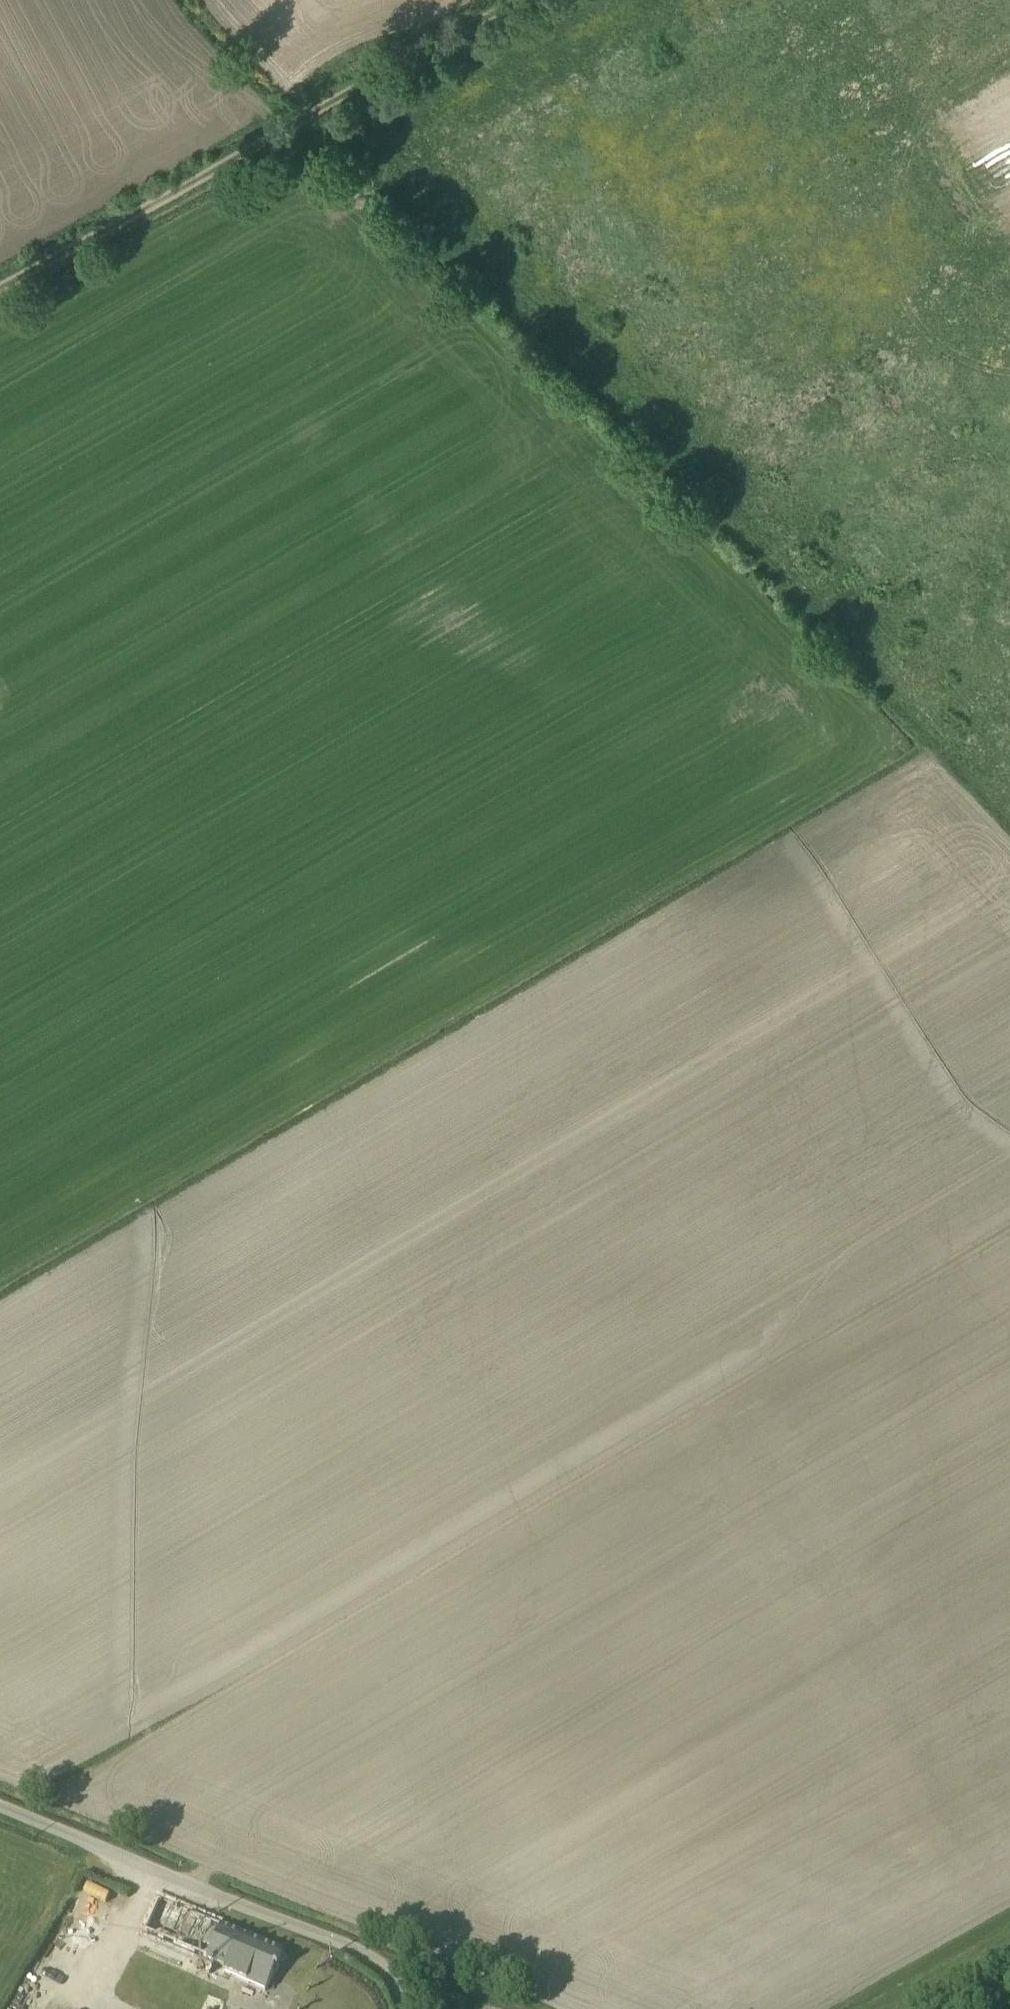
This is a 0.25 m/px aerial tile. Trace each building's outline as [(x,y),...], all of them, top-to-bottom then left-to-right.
[(284,1956),(161,1904),(121,1998),(134,2003),(153,1958),(164,1963),(169,1951),(268,1993),(284,1956)]
